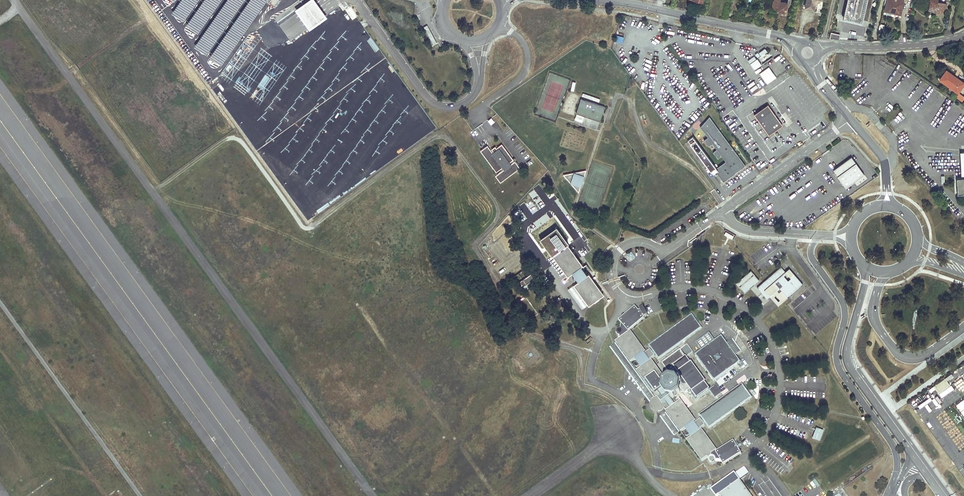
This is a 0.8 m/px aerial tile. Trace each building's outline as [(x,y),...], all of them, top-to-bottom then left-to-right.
[(184,21),(198,0),(181,0),(172,13),(184,21)] [(186,25),(198,33),(221,0),(203,0),(186,25)] [(206,54),(244,0),(227,0),(194,46),(206,54)] [(210,57),(221,65),(266,0),(249,0),(210,57)] [(294,11),(307,30),(326,17),(313,0),(309,0),(294,11)] [(781,15),(781,12),(786,13),(788,3),(780,2),(780,0),(774,0),(772,13),(781,15)] [(805,8),(814,10),(815,2),(819,0),(807,0),(805,8)] [(846,19),(865,23),(868,8),(869,3),(870,0),(850,0),(846,19)] [(886,9),(895,11),(895,13),(901,14),(904,0),(888,0),(886,9)] [(929,10),(942,13),(943,8),(945,8),(946,4),(937,2),(937,0),(930,0),(931,0),(929,10)] [(750,63),(754,69),(761,64),(757,58),(756,59),(754,55),(748,60),(750,63)] [(769,67),(759,73),(767,84),(776,78),(769,67)] [(958,92),(963,83),(946,70),(940,79),(958,92)] [(605,106),(581,98),(576,113),(600,121),(605,106)] [(768,135),(782,125),(768,104),(754,114),(768,135)] [(582,122),(584,116),(577,114),(575,119),(582,122)] [(734,174),(745,165),(709,116),(700,127),(706,135),(708,133),(710,136),(707,137),(704,140),(709,146),(712,144),(716,149),(713,152),(718,159),(721,156),(725,161),(716,168),(693,136),(688,140),(712,174),(714,173),(715,175),(718,174),(723,182),(734,174)] [(513,159),(502,144),(497,147),(498,149),(498,150),(495,146),(491,149),(494,152),(493,153),(487,145),(482,149),(480,150),(496,172),(500,169),(502,170),(495,175),(500,182),(520,167),(513,159)] [(858,161),(854,156),(847,161),(850,164),(843,169),(848,175),(854,169),(852,166),(858,161)] [(585,170),(563,174),(578,191),(585,170)] [(568,245),(567,244),(552,254),(553,256),(554,255),(557,259),(556,260),(558,260),(560,264),(560,265),(562,265),(564,268),(563,270),(565,270),(567,273),(566,274),(567,275),(570,273),(571,275),(570,275),(570,276),(570,277),(570,278),(570,279),(571,279),(571,280),(572,280),(573,281),(574,281),(575,280),(576,282),(573,284),(574,285),(576,285),(578,288),(577,290),(579,289),(581,293),(581,294),(582,294),(584,297),(583,298),(585,298),(588,302),(587,303),(588,304),(594,300),(595,301),(598,298),(598,297),(603,293),(602,292),(601,293),(598,289),(599,287),(597,288),(595,285),(596,283),(594,283),(592,280),(593,279),(591,279),(588,275),(590,274),(588,273),(586,274),(582,269),(581,267),(580,266),(582,264),(581,263),(580,264),(578,261),(578,259),(577,259),(574,256),(575,254),(573,254),(571,251),(572,249),(569,249),(567,246),(568,245)] [(785,271),(781,266),(757,287),(767,299),(770,296),(779,288),(788,297),(803,284),(795,274),(790,278),(788,280),(784,275),(787,273),(785,271)] [(795,274),(789,268),(785,271),(787,273),(790,278),(795,274)] [(526,284),(539,275),(535,270),(523,279),(526,284)] [(586,303),(573,285),(569,288),(581,306),(586,303)] [(779,288),(770,296),(778,306),(788,297),(779,288)] [(721,461),(716,460),(715,457),(714,456),(712,456),(711,454),(716,450),(715,449),(714,449),(712,446),(712,444),(710,444),(708,441),(709,440),(707,440),(705,437),(706,435),(704,435),(701,430),(700,431),(698,429),(705,425),(704,423),(705,422),(709,428),(751,397),(742,385),(700,415),(704,420),(702,421),(701,419),(695,424),(694,422),(691,417),(692,415),(690,415),(687,412),(688,411),(686,411),(684,407),(685,406),(683,406),(679,401),(675,404),(670,397),(671,397),(672,398),(683,391),(685,394),(688,392),(689,393),(691,393),(692,392),(692,390),(697,397),(710,388),(705,382),(707,381),(692,361),(691,362),(687,356),(682,348),(662,361),(672,375),(666,379),(651,359),(655,356),(654,355),(656,354),(659,358),(681,342),(683,341),(701,328),(692,315),(650,345),(653,350),(652,351),(651,350),(645,354),(644,353),(645,353),(641,348),(642,346),(640,346),(638,343),(638,342),(637,342),(634,338),(635,337),(633,337),(631,333),(632,332),(631,331),(629,332),(629,331),(645,318),(643,316),(644,316),(645,317),(647,316),(648,315),(648,314),(644,307),(640,309),(640,310),(639,311),(635,307),(619,320),(622,324),(621,329),(618,330),(616,332),(617,334),(618,336),(620,336),(620,338),(616,342),(617,343),(618,342),(620,346),(620,347),(622,348),(624,351),(623,352),(625,353),(627,355),(626,357),(628,357),(632,362),(633,361),(634,362),(633,363),(633,365),(634,367),(635,368),(638,368),(639,369),(638,370),(641,375),(641,377),(643,377),(645,380),(645,382),(646,382),(648,384),(647,385),(649,386),(652,391),(656,389),(655,392),(657,392),(656,397),(654,398),(652,399),(651,401),(651,402),(650,404),(651,408),(653,410),(655,411),(655,410),(658,411),(657,412),(658,412),(663,410),(665,407),(665,405),(667,407),(667,409),(668,409),(666,410),(670,415),(669,417),(671,417),(674,420),(673,422),(675,422),(677,425),(676,426),(678,426),(681,431),(683,430),(684,431),(683,434),(684,436),(686,438),(688,437),(689,439),(688,440),(691,445),(691,446),(692,446),(695,449),(694,451),(695,451),(697,454),(697,455),(698,455),(701,459),(702,461),(705,458),(707,457),(709,458),(709,459),(709,461),(710,463),(712,464),(714,464),(716,462),(722,462),(723,465),(741,453),(734,441),(716,452),(721,461)] [(713,341),(709,337),(699,344),(703,348),(713,341)] [(725,344),(721,338),(714,343),(714,342),(703,350),(703,351),(697,355),(701,361),(701,362),(710,373),(715,379),(721,375),(721,376),(733,367),(732,367),(739,362),(734,356),(735,355),(726,343),(725,344)] [(740,351),(732,340),(728,343),(735,354),(740,351)] [(654,398),(615,344),(610,347),(650,402),(651,402),(651,401),(652,399),(654,398)] [(687,344),(686,345),(684,346),(682,348),(687,356),(693,352),(687,344)] [(735,373),(733,369),(723,376),(725,380),(735,373)] [(722,391),(717,385),(710,390),(715,397),(722,391)] [(678,431),(665,412),(660,415),(674,434),(678,431)] [(797,428),(794,434),(804,438),(807,431),(797,428)] [(775,469),(782,475),(792,463),(785,457),(775,469)] [(735,473),(713,488),(711,490),(716,495),(718,495),(719,495),(720,495),(751,495),(735,473)]
